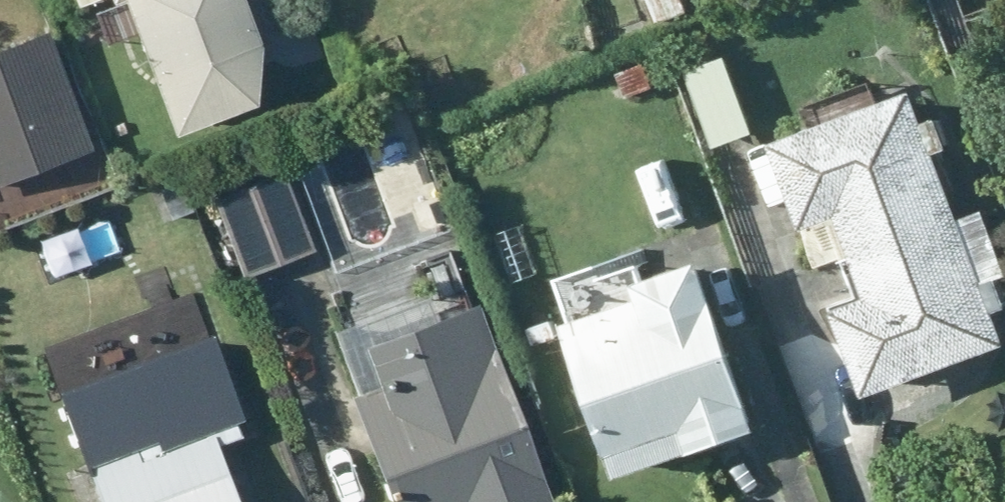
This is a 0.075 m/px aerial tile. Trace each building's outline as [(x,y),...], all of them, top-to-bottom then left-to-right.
[(243,0),(113,0),(169,146),(258,112),(259,41),(243,0)] [(42,32),(0,49),(0,188),(90,152),(42,32)] [(759,130),(733,58),(678,79),(704,151),(759,130)] [(922,88),(772,139),(817,271),(967,220),(922,88)] [(279,168),(211,194),(243,277),(311,251),(279,168)] [(817,271),(861,403),(1004,354),(1004,333),(967,220),(817,271)] [(689,236),(553,282),(624,489),(760,443),(689,236)] [(465,296),(323,347),(380,501),(541,501),(465,296)] [(203,331),(49,390),(93,501),(231,501),(211,452),(245,438),(203,331)]
